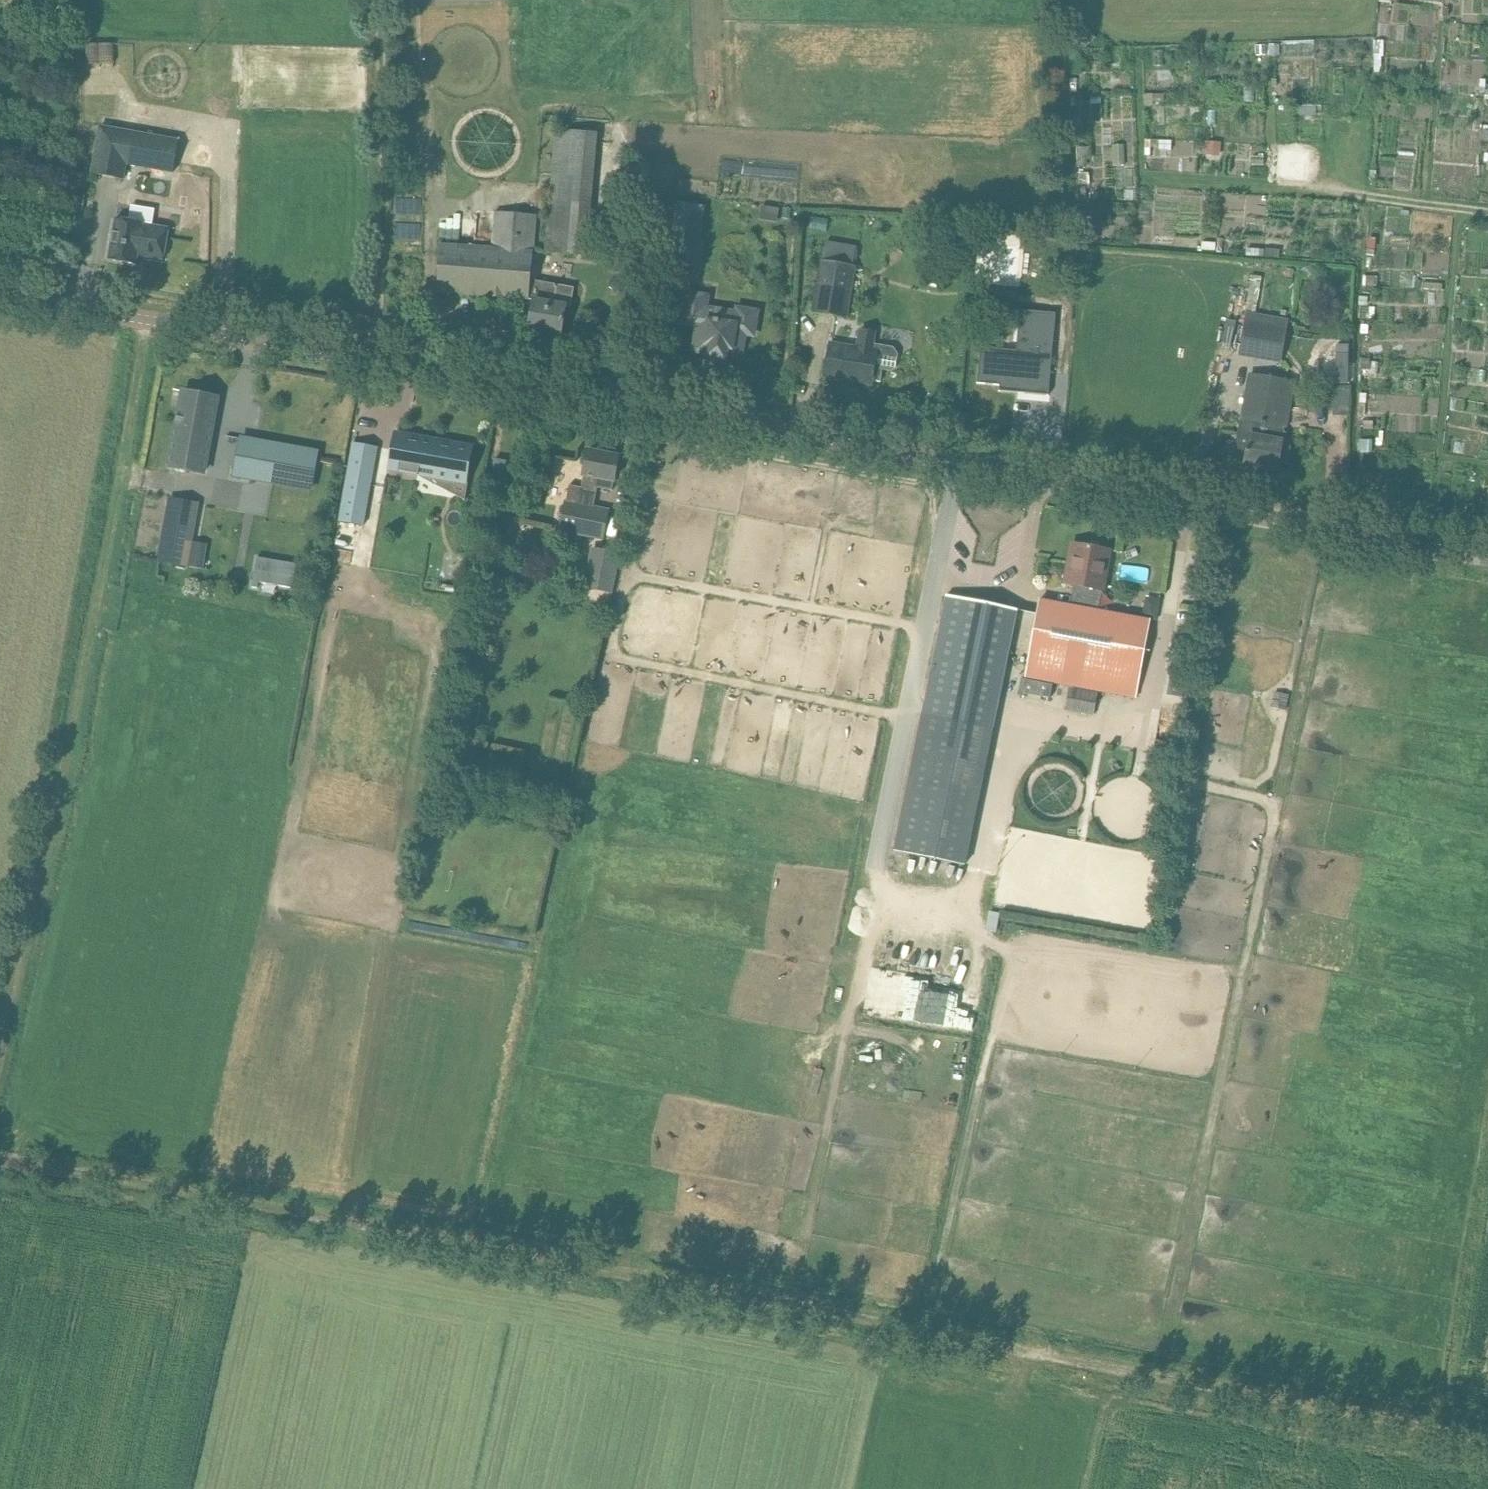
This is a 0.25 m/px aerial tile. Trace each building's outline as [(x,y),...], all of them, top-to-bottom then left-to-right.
[(86,42),(86,62),(113,63),(113,43),(86,42)] [(92,174),(124,179),(126,164),(174,172),(179,141),(101,126),(92,174)] [(598,132),(558,128),(547,250),(588,253),(598,132)] [(1293,178),(1296,150),(1280,149),(1278,176),(1293,178)] [(679,204),(672,244),(696,248),(702,208),(679,204)] [(116,219),(109,260),(137,264),(138,255),(164,260),(169,228),(152,225),(155,211),(131,206),(128,221),(116,219)] [(438,292),(527,300),(531,279),(537,214),(496,211),(493,247),(442,244),(438,292)] [(817,312),(845,316),(855,245),(828,242),(817,312)] [(531,279),(527,300),(534,300),(529,328),(561,334),(567,306),(571,307),(574,287),(531,279)] [(754,335),(758,311),(738,308),(735,324),(719,321),(720,320),(715,319),(715,320),(704,319),(708,296),(688,293),(683,324),(698,326),(694,351),(708,353),(707,358),(727,361),(727,356),(741,358),(745,334),(754,335)] [(981,347),(977,383),(1000,385),(1030,388),(1030,393),(1047,395),(1049,396),(1056,313),(1020,310),(1020,311),(1024,312),(1020,355),(982,351),(982,347),(981,347)] [(1241,354),(1262,357),(1280,361),(1286,329),(1246,322),(1241,354)] [(831,343),(829,357),(825,377),(872,384),(874,368),(892,371),(897,367),(899,353),(894,346),(874,342),(875,332),(861,330),(858,347),(831,343)] [(1350,369),(1331,369),(1331,384),(1350,384),(1350,369)] [(1284,426),(1285,426),(1293,383),(1251,375),(1243,418),(1242,418),(1239,435),(1250,437),(1245,464),(1278,469),(1280,457),(1285,458),(1289,454),(1291,445),(1288,441),(1289,436),(1284,429),(1284,426)] [(184,391),(180,411),(170,467),(204,473),(218,397),(184,391)] [(395,437),(389,471),(418,476),(419,470),(467,478),(468,473),(473,445),(442,439),(441,445),(395,437)] [(242,439),(235,475),(311,488),(318,452),(242,439)] [(353,443),(339,521),(364,526),(364,525),(360,524),(364,501),(368,501),(371,483),(378,447),(353,443)] [(566,504),(561,530),(604,538),(609,511),(592,508),(595,487),(613,490),(615,481),(616,476),(619,456),(618,456),(619,453),(616,450),(607,448),(603,450),(603,453),(588,450),(583,475),(584,475),(582,487),(570,485),(566,504)] [(507,461),(495,459),(493,470),(504,472),(507,461)] [(198,504),(171,499),(159,561),(187,565),(198,504)] [(1040,600),(1036,619),(1026,677),(1136,698),(1150,620),(1093,609),(1096,589),(1103,591),(1110,550),(1078,544),(1073,570),(1068,569),(1065,584),(1079,586),(1075,606),(1040,600)] [(594,548),(586,588),(613,593),(621,554),(594,548)] [(259,555),(253,584),(259,585),(260,580),(294,586),(298,561),(259,555)] [(923,715),(894,852),(964,866),(993,730),(1017,612),(947,598),(923,715)] [(1174,678),(1171,695),(1183,697),(1186,680),(1176,678),(1174,678)] [(1021,679),(1019,694),(1051,700),(1054,685),(1021,679)] [(1085,690),(1081,712),(1095,715),(1099,693),(1085,690)] [(865,1013),(947,1023),(951,995),(868,985),(865,1013)]
